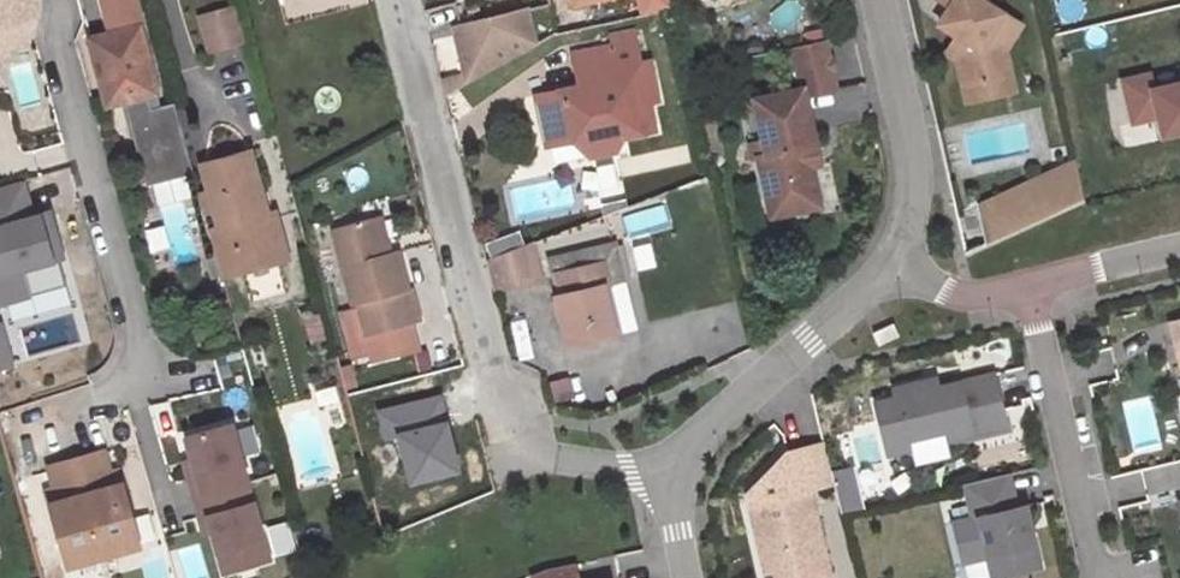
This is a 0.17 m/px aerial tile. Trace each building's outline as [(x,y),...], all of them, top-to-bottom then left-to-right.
[(27,31),(17,0),(0,0),(0,39),(27,31)] [(27,31),(50,24),(52,14),(48,0),(17,0),(27,31)] [(110,2),(124,50),(154,41),(156,40),(144,0),(118,0),(110,2)] [(674,0),(641,0),(648,32),(679,24),(674,0)] [(968,97),(1016,85),(1010,59),(1013,53),(995,41),(1007,22),(991,11),(998,0),(940,0),(938,3),(957,15),(945,35),(968,49),(957,67),(961,70),(968,97)] [(1113,8),(1147,0),(1111,0),(1113,8)] [(250,54),(242,21),(211,30),(221,62),(250,54)] [(995,41),(1013,53),(1025,33),(1007,22),(995,41)] [(0,39),(0,55),(2,62),(48,48),(50,24),(27,31),(0,39)] [(470,90),(449,96),(451,104),(539,60),(531,26),(458,44),(470,90)] [(124,50),(104,56),(123,119),(140,114),(173,105),(154,41),(124,50)] [(618,50),(620,58),(622,66),(645,61),(641,45),(618,50)] [(826,213),(817,174),(812,154),(822,152),(811,107),(845,99),(833,46),(797,55),(807,95),(761,105),(773,161),(763,163),(777,224),(826,213)] [(622,66),(620,58),(580,67),(586,99),(579,112),(564,103),(544,108),(555,160),(580,154),(579,147),(592,144),(598,170),(622,165),(619,156),(661,147),(656,119),(666,116),(657,77),(649,79),(645,61),(622,66)] [(1132,89),(1142,131),(1168,124),(1173,143),(1179,141),(1179,93),(1163,97),(1159,82),(1132,89)] [(1016,85),(968,97),(972,112),(1020,99),(1016,85)] [(173,105),(140,114),(165,198),(208,185),(189,117),(178,121),(173,105)] [(827,172),(822,152),(812,154),(817,174),(827,172)] [(233,276),(299,256),(290,224),(283,225),(263,163),(218,177),(236,239),(224,243),(228,260),(233,276)] [(987,211),(997,251),(1094,208),(1085,170),(987,211)] [(0,197),(0,246),(5,245),(11,267),(1,270),(13,311),(45,302),(38,275),(76,264),(68,235),(58,238),(53,221),(46,223),(36,187),(0,197)] [(632,233),(667,224),(662,205),(626,215),(632,233)] [(63,218),(53,221),(58,238),(68,235),(63,218)] [(145,229),(148,249),(167,246),(163,225),(145,229)] [(393,231),(383,233),(393,269),(402,267),(393,231)] [(487,253),(520,242),(517,231),(484,242),(487,253)] [(393,269),(383,233),(344,242),(363,319),(367,319),(375,351),(431,338),(423,305),(420,306),(410,265),(402,267),(393,269)] [(542,252),(518,260),(525,290),(551,283),(542,252)] [(553,270),(563,306),(570,304),(564,282),(611,270),(616,292),(630,288),(621,252),(553,270)] [(234,281),(236,287),(302,268),(299,256),(233,276),(234,281)] [(233,276),(228,260),(218,263),(224,284),(234,281),(233,276)] [(525,290),(518,260),(492,269),(500,298),(525,290)] [(570,304),(563,306),(575,353),(643,335),(630,288),(616,292),(611,270),(564,282),(570,304)] [(902,332),(882,342),(887,353),(908,344),(902,332)] [(0,336),(0,375),(20,369),(9,333),(0,336)] [(958,435),(961,445),(982,440),(981,435),(1015,427),(1004,381),(948,394),(946,385),(902,396),(905,405),(884,409),(896,461),(916,456),(914,445),(958,435)] [(387,440),(399,437),(411,485),(460,472),(440,398),(380,413),(387,440)] [(981,435),(982,440),(1016,432),(1015,427),(981,435)] [(245,431),(198,444),(210,484),(216,504),(237,577),(257,577),(284,570),(245,431)] [(797,459),(757,502),(775,577),(840,577),(820,497),(844,491),(842,485),(834,450),(797,459)] [(67,496),(71,509),(126,493),(122,480),(116,458),(60,474),(67,496)] [(131,478),(122,480),(126,493),(134,490),(131,478)] [(981,489),(989,524),(963,530),(973,570),(997,564),(1001,577),(1037,577),(1050,575),(1035,513),(1026,515),(1017,480),(981,489)] [(842,485),(844,491),(851,520),(871,516),(863,481),(842,485)] [(216,504),(210,484),(202,486),(208,506),(216,504)] [(62,511),(80,575),(153,554),(134,490),(126,493),(71,509),(62,511)] [(944,518),(966,513),(962,495),(940,500),(944,518)] [(71,509),(67,496),(58,499),(62,511),(71,509)] [(198,545),(176,550),(182,577),(206,577),(198,545)]
